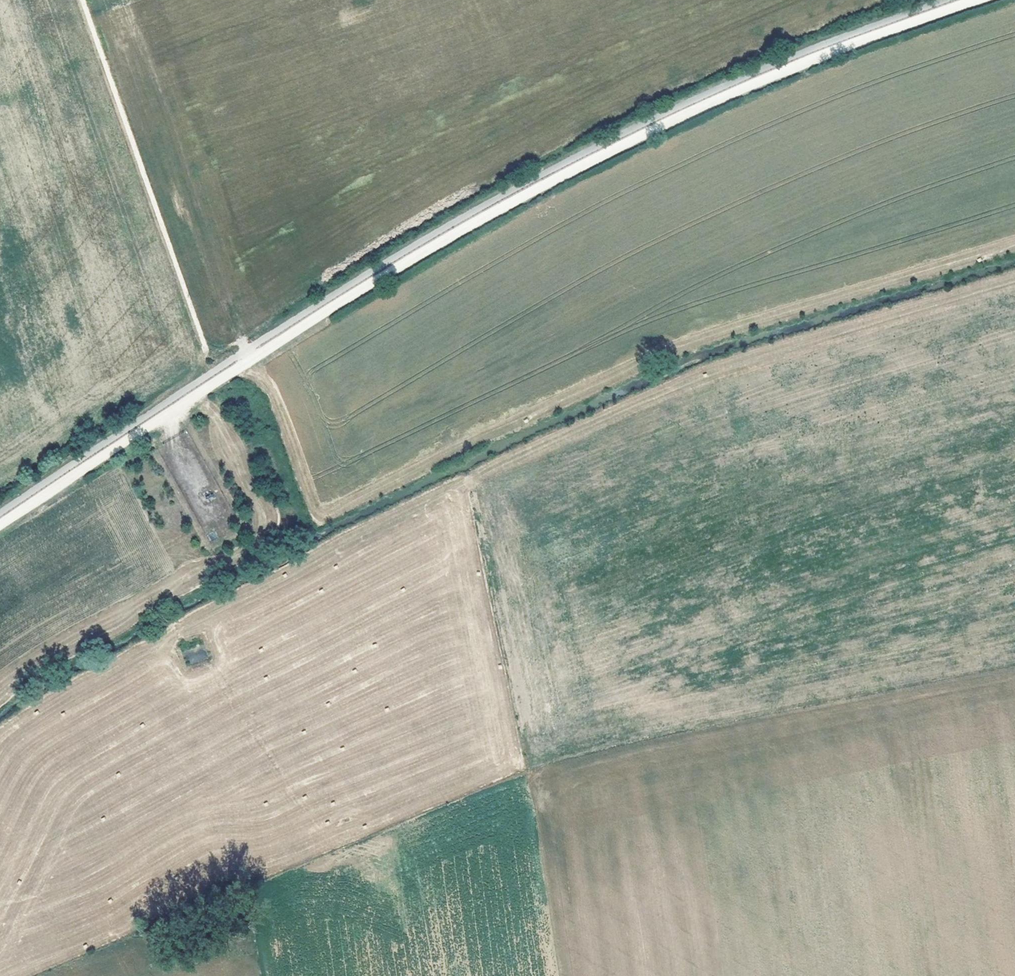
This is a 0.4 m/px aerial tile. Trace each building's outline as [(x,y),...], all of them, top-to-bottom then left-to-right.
[(188,663),(206,660),(205,650),(187,653),(188,663)]
